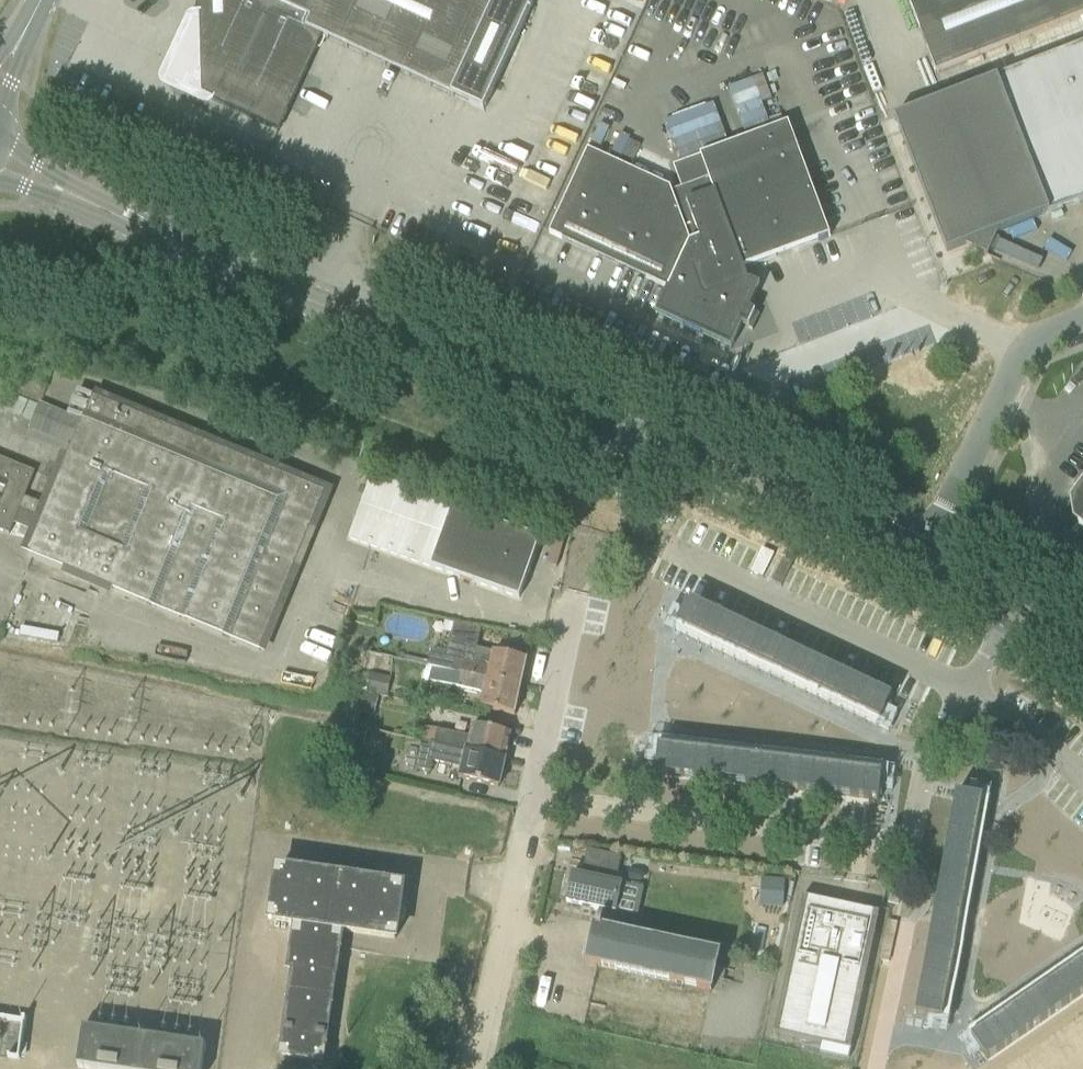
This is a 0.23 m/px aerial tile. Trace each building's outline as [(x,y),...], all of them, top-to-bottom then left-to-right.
[(202,95),(279,131),(323,36),(484,110),(533,5),(522,0),(199,0),(202,95)] [(937,72),(1082,15),(1082,0),(909,0),(937,72)] [(1050,214),(1072,206),(1082,201),(1082,46),(895,118),(948,253),(968,246),(989,254),(1000,233),(1050,214)] [(775,129),(765,102),(774,99),(765,74),(731,87),(749,138),(775,129)] [(717,102),(666,119),(680,162),(731,145),(717,102)] [(831,237),(797,146),(789,125),(701,157),(709,179),(672,192),(671,188),(588,150),(550,233),(669,288),(656,315),(732,350),(743,326),(749,329),(756,313),(750,310),(761,286),(751,282),(746,268),(831,237)] [(260,652),(328,493),(94,396),(84,421),(40,403),(30,428),(73,447),(71,452),(68,458),(48,506),(25,496),(35,473),(19,466),(0,458),(0,532),(9,536),(19,511),(43,520),(27,556),(260,652)] [(373,473),(349,538),(370,546),(521,599),(542,540),(410,494),(412,488),(373,473)] [(1074,494),(1077,497),(1075,500),(1078,517),(1081,520),(1079,524),(1082,527),(1082,482),(1074,494)] [(622,563),(626,543),(614,541),(610,561),(622,563)] [(673,613),(665,629),(888,734),(895,719),(886,714),(893,698),(690,602),(682,617),(673,613)] [(454,622),(452,634),(480,636),(482,628),(454,622)] [(467,648),(464,661),(432,654),(429,667),(434,668),(434,670),(521,688),(527,660),(467,648)] [(482,709),(515,716),(521,688),(434,670),(431,682),(481,693),(482,688),(487,689),(482,709)] [(373,675),(369,691),(388,695),(392,679),(373,675)] [(375,715),(379,698),(361,694),(358,711),(375,715)] [(505,761),(511,734),(473,726),(471,738),(438,730),(422,727),(420,740),(435,743),(435,744),(434,745),(505,761)] [(355,728),(352,742),(365,745),(368,731),(355,728)] [(650,739),(648,756),(659,757),(657,774),(880,801),(882,784),(893,785),(895,768),(650,739)] [(499,788),(505,761),(434,745),(435,744),(431,743),(429,749),(421,747),(416,769),(431,772),(433,762),(464,769),(461,779),(499,788)] [(955,783),(914,1004),(931,1007),(929,1018),(947,1021),(991,778),(974,775),(972,786),(955,783)] [(585,865),(582,877),(573,875),(567,902),(601,910),(598,924),(604,925),(603,930),(611,931),(634,937),(644,890),(623,885),(623,887),(616,885),(622,858),(588,850),(585,865)] [(297,967),(283,1056),(323,1061),(342,931),(396,939),(404,888),(279,868),(271,919),(298,923),(292,966),(297,967)] [(783,907),(785,880),(765,879),(762,879),(761,905),(763,905),(783,907)] [(878,926),(848,919),(801,909),(774,1033),(851,1050),(870,963),(878,926)] [(595,928),(587,965),(597,967),(710,994),(719,957),(634,937),(611,931),(603,930),(604,925),(598,924),(597,928),(595,928)] [(959,1039),(969,1053),(978,1047),(988,1061),(1082,995),(1082,953),(959,1039)] [(30,1015),(0,1013),(0,1052),(27,1054),(30,1015)] [(207,1047),(85,1030),(80,1068),(84,1068),(204,1068),(207,1047)]
